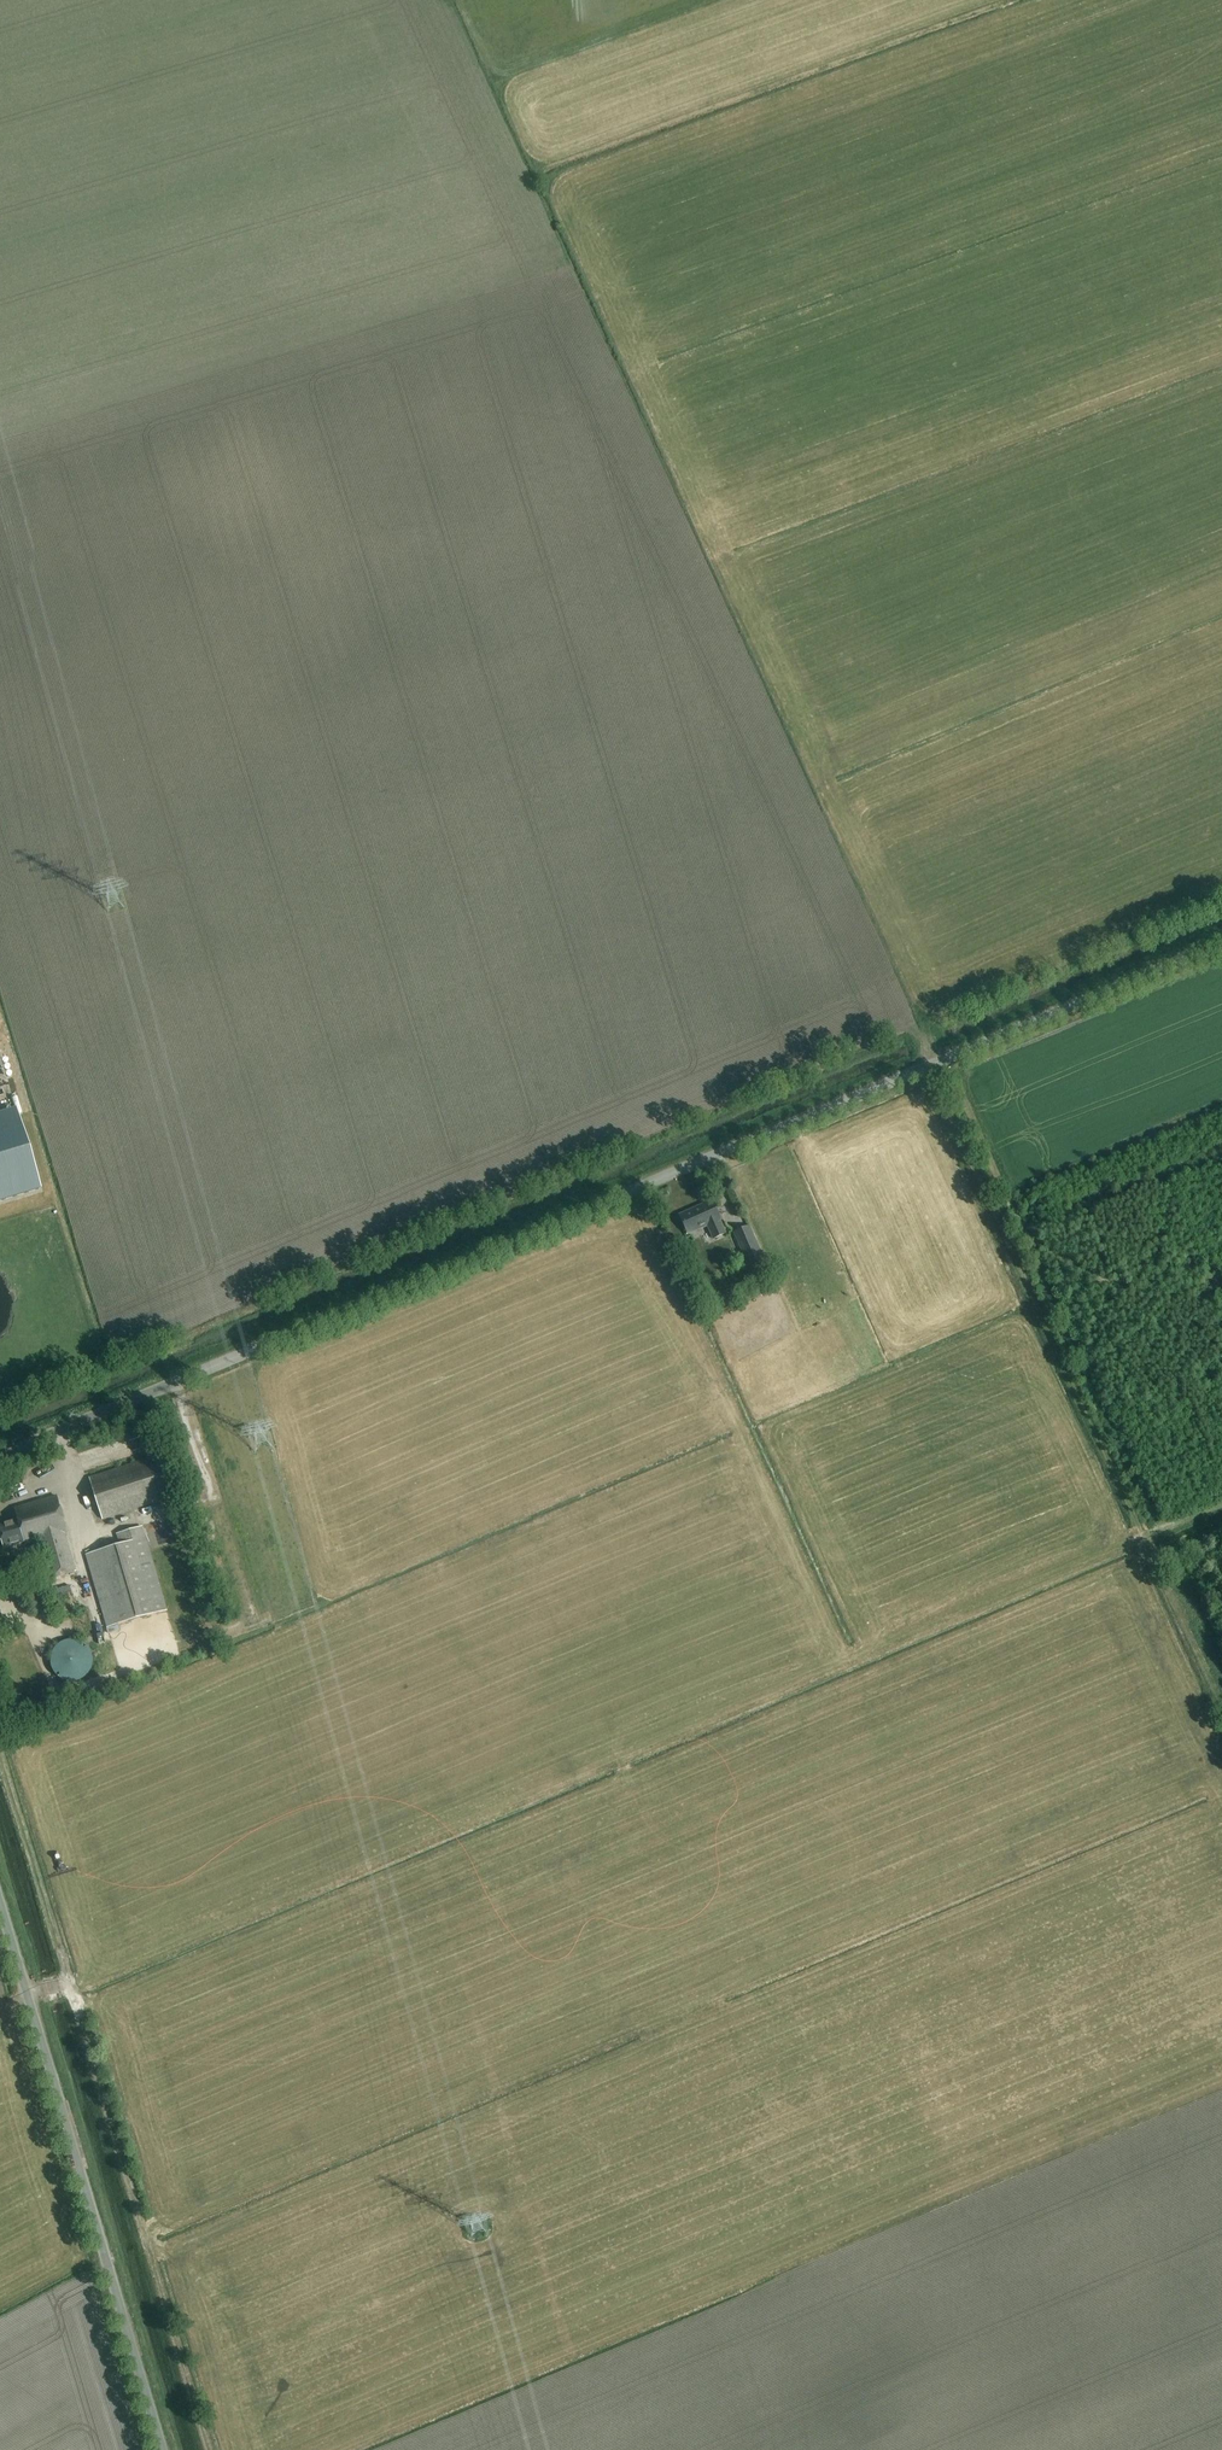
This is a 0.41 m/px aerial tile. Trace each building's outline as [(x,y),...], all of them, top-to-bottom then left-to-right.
[(38,1190),(17,1120),(0,1126),(0,1202),(38,1190)] [(708,1225),(714,1239),(725,1234),(720,1220),(712,1201),(680,1215),(688,1234),(708,1225)] [(733,1233),(749,1268),(765,1261),(750,1226),(733,1233)] [(90,1477),(103,1519),(173,1497),(160,1455),(90,1477)] [(5,1549),(41,1538),(52,1578),(77,1571),(66,1532),(67,1532),(57,1496),(15,1508),(18,1518),(0,1523),(0,1531),(5,1549)] [(120,1545),(87,1554),(108,1627),(168,1610),(144,1525),(116,1533),(120,1545)] [(89,1677),(92,1644),(58,1641),(55,1675),(89,1677)]
